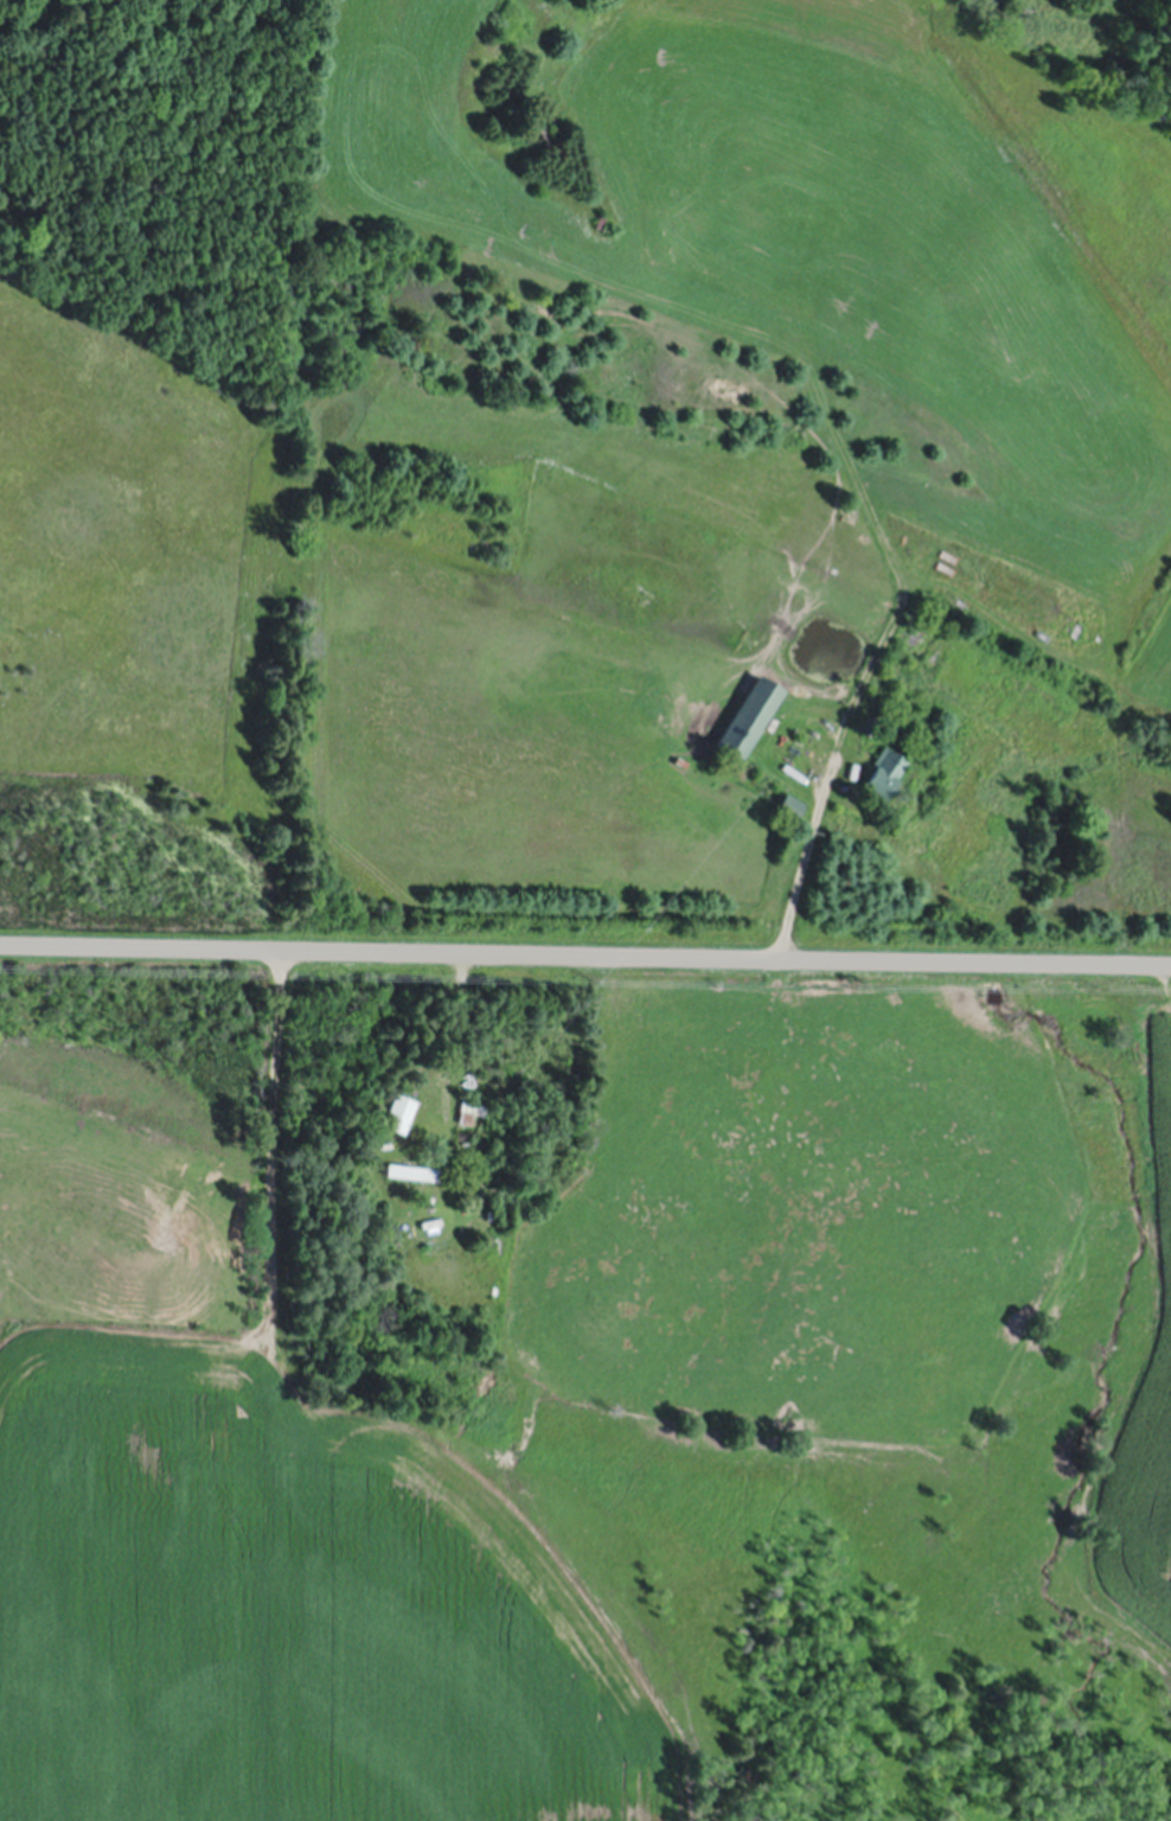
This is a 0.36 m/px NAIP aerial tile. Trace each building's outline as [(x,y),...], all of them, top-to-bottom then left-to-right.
[(607,216),(604,222),(603,221),(601,226),(596,224),(601,212),(607,216)] [(840,455),(834,458),(828,448),(836,445),(840,455)] [(850,484),(849,491),(834,487),(837,480),(850,484)] [(948,595),(946,601),(935,595),(939,589),(948,595)] [(787,690),(743,758),(718,741),(761,673),(787,690)] [(881,722),(872,733),(862,726),(869,714),(881,722)] [(900,779),(887,797),(865,782),(879,762),(875,759),(885,743),(908,760),(907,761),(896,777),(900,779)] [(806,804),(795,819),(778,807),(788,791),(806,804)] [(417,1098),(405,1130),(383,1122),(396,1090),(417,1098)] [(488,1100),(486,1110),(475,1107),(473,1120),(460,1117),(462,1106),(461,1105),(463,1095),(488,1100)] [(494,1149),(493,1157),(482,1156),(482,1148),(494,1149)] [(447,1167),(444,1178),(388,1171),(389,1159),(447,1167)]
